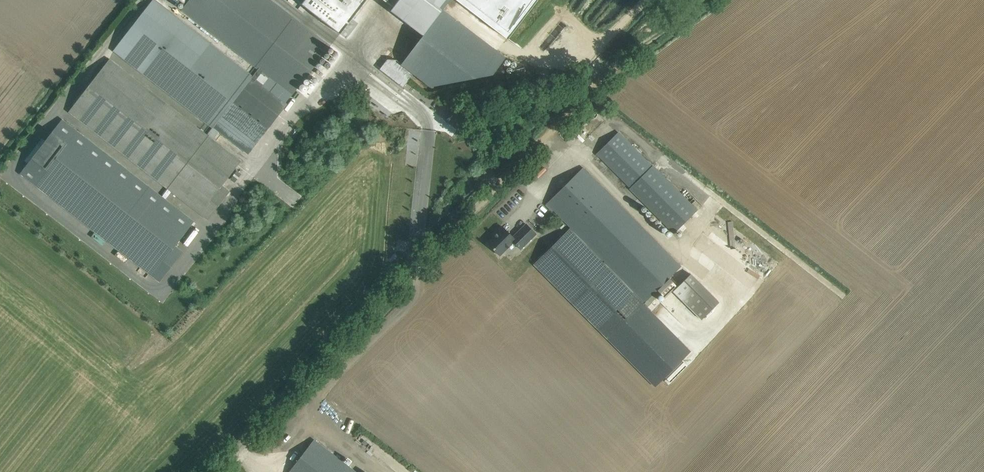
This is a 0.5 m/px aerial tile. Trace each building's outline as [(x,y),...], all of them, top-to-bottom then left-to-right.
[(20,174),(160,282),(183,252),(176,246),(194,221),(167,200),(173,192),(208,220),(230,191),(222,185),(241,161),(213,139),(219,131),(247,153),(286,103),(263,86),(269,78),(292,95),(330,46),(271,0),(189,0),(181,10),(259,69),(252,77),(153,0),(114,50),(213,127),(207,135),(110,59),(69,112),(168,189),(162,196),(62,119),(20,174)] [(340,33),(366,0),(297,0),(340,33)] [(381,61),(377,66),(390,76),(394,71),(381,61)] [(651,166),(618,132),(596,154),(597,156),(598,155),(630,187),(675,233),(697,211),(652,165),(651,166)] [(583,168),(547,203),(645,302),(644,303),(624,322),(628,326),(647,306),(661,293),(665,297),(679,284),(671,276),(681,267),(583,168)] [(495,238),(488,244),(500,255),(514,242),(521,249),(536,234),(526,224),(516,234),(516,235),(513,237),(503,227),(493,236),(495,238)] [(570,228),(533,264),(541,272),(607,339),(624,322),(644,303),(570,228)] [(691,274),(679,286),(674,291),(703,319),(719,302),(691,274)] [(624,322),(607,339),(655,386),(665,377),(682,359),(683,359),(690,352),(647,306),(628,326),(624,322)] [(322,446),(314,439),(289,471),(356,471),(322,446)]
